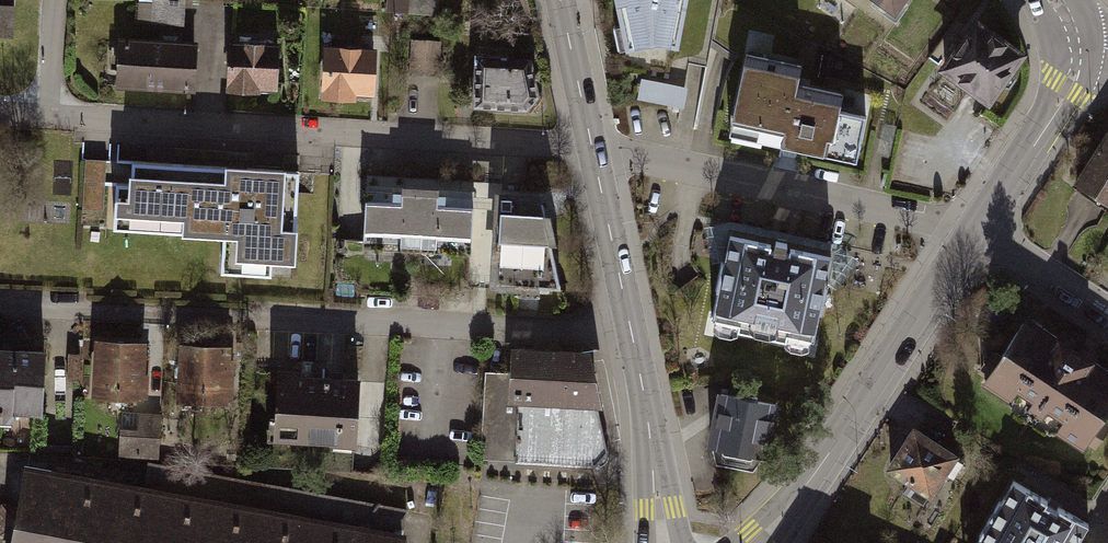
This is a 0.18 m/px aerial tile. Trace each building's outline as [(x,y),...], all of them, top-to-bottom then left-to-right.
[(184,0),(149,0),(147,26),(181,29),(184,0)] [(671,43),(679,0),(607,0),(617,46),(645,38),(671,43)] [(892,13),(902,0),(873,0),(892,13)] [(0,4),(0,37),(13,38),(16,5),(0,4)] [(970,12),(932,64),(982,100),(1020,48),(970,12)] [(197,41),(108,36),(105,86),(194,91),(197,41)] [(411,39),(409,74),(440,76),(442,41),(411,39)] [(280,43),(226,40),(224,89),(277,92),(280,43)] [(375,49),(326,47),(323,96),(373,99),(375,49)] [(530,57),(475,54),(472,108),(527,111),(539,96),(530,57)] [(745,57),(727,143),(867,166),(877,116),(809,100),(815,71),(745,57)] [(1069,184),(1107,208),(1107,125),(1106,123),(1069,184)] [(298,169),(127,160),(127,182),(114,181),(110,229),(221,238),(219,273),(273,275),(273,262),(295,263),(298,169)] [(476,190),(366,183),(362,249),(470,254),(474,208),(494,207),(494,197),(475,195),(476,190)] [(494,191),(494,197),(494,207),(492,288),(561,287),(552,242),(557,243),(550,213),(545,213),(541,194),(494,191)] [(836,250),(729,228),(711,318),(738,324),(736,329),(788,340),(789,335),(816,341),(836,250)] [(1016,312),(973,383),(1081,447),(1107,403),(1107,367),(1016,312)] [(142,340),(85,335),(80,394),(138,398),(142,340)] [(226,344),(170,341),(167,399),(223,402),(226,344)] [(482,458),(597,465),(611,450),(605,414),(593,349),(515,344),(514,372),(487,370),(482,458)] [(0,345),(0,410),(37,412),(39,346),(0,345)] [(353,372),(271,369),(269,441),(350,443),(353,372)] [(781,404),(717,390),(706,446),(712,447),(716,464),(752,471),(763,458),(769,459),(781,404)] [(878,465),(924,495),(952,451),(906,421),(878,465)] [(13,542),(407,542),(414,509),(147,461),(144,487),(25,467),(13,542)] [(1013,481),(977,542),(1076,542),(1087,524),(1013,481)]
